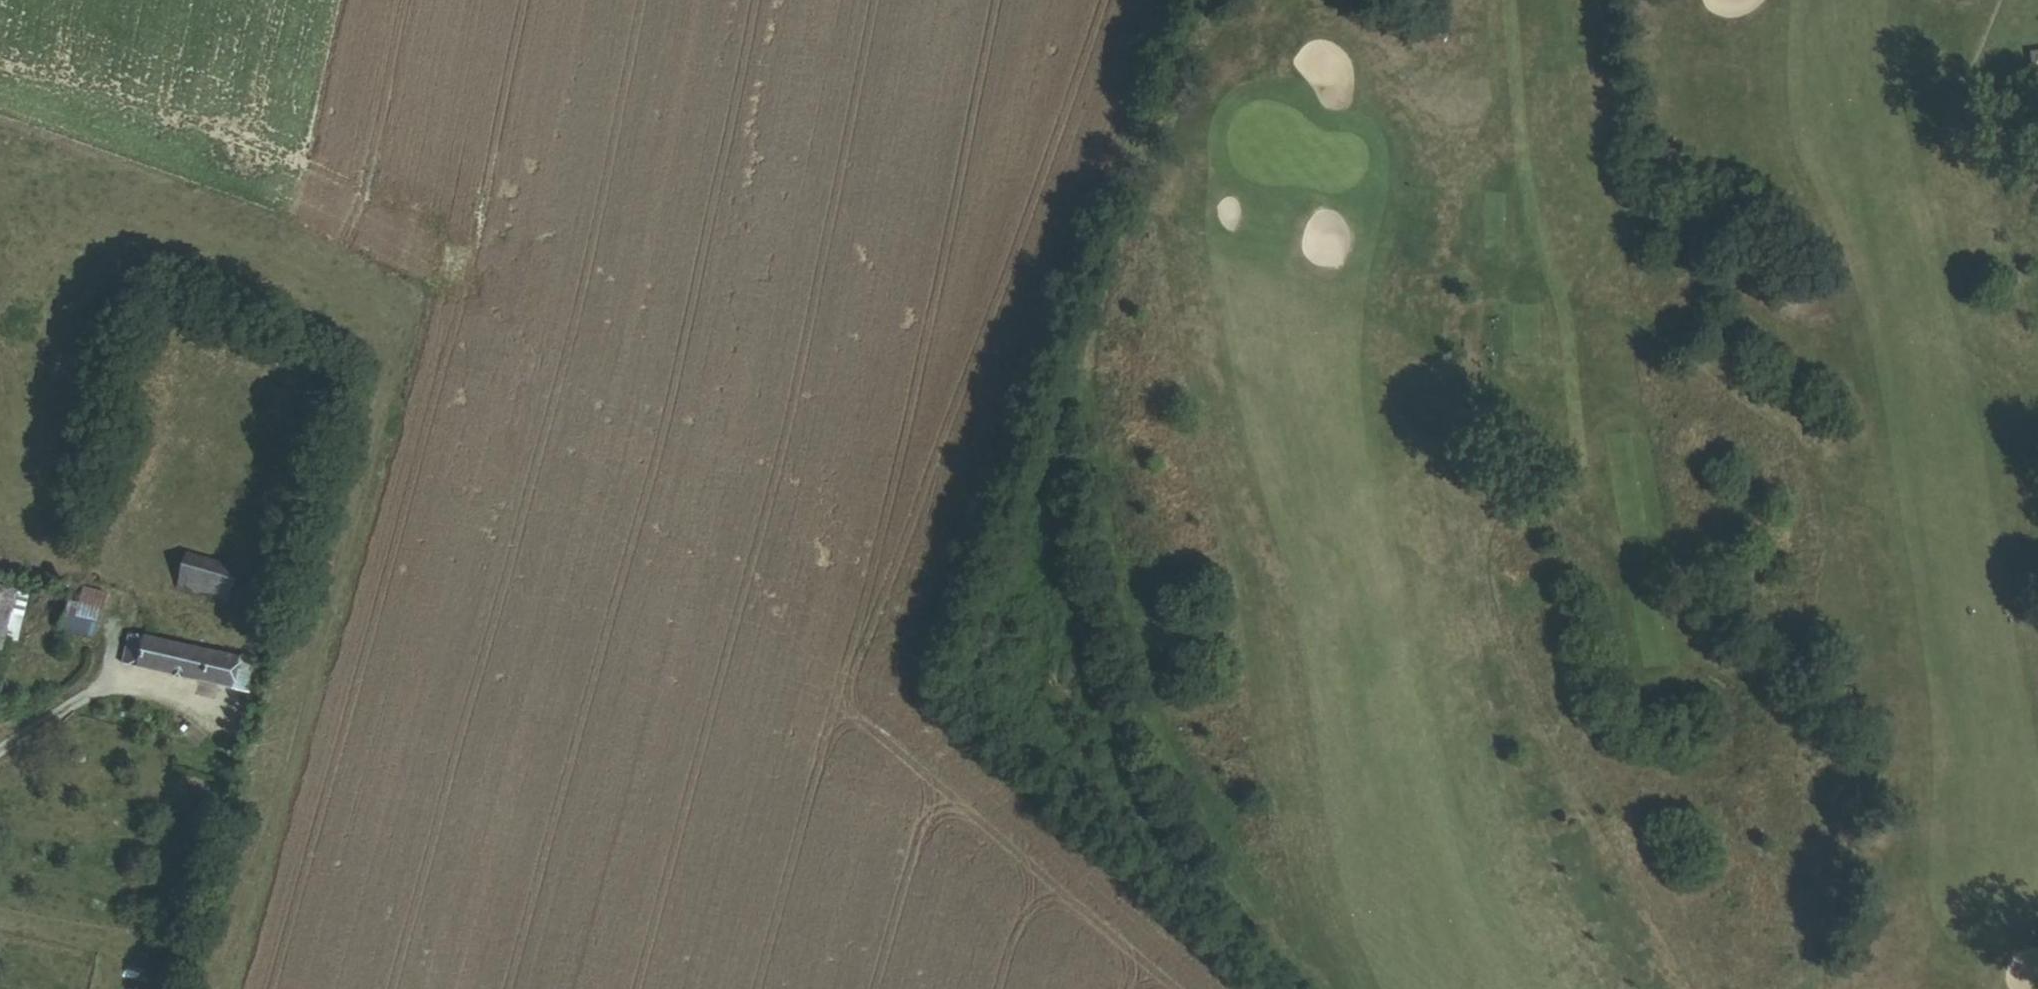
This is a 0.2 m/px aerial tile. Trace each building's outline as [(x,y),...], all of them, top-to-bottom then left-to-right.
[(178,589),(227,604),(237,570),(189,555),(178,589)] [(6,638),(18,593),(0,588),(0,637),(6,638)] [(81,607),(102,613),(107,597),(85,591),(81,607)] [(63,631),(95,639),(102,613),(81,607),(71,604),(63,631)] [(122,667),(253,697),(261,666),(130,635),(122,667)]
